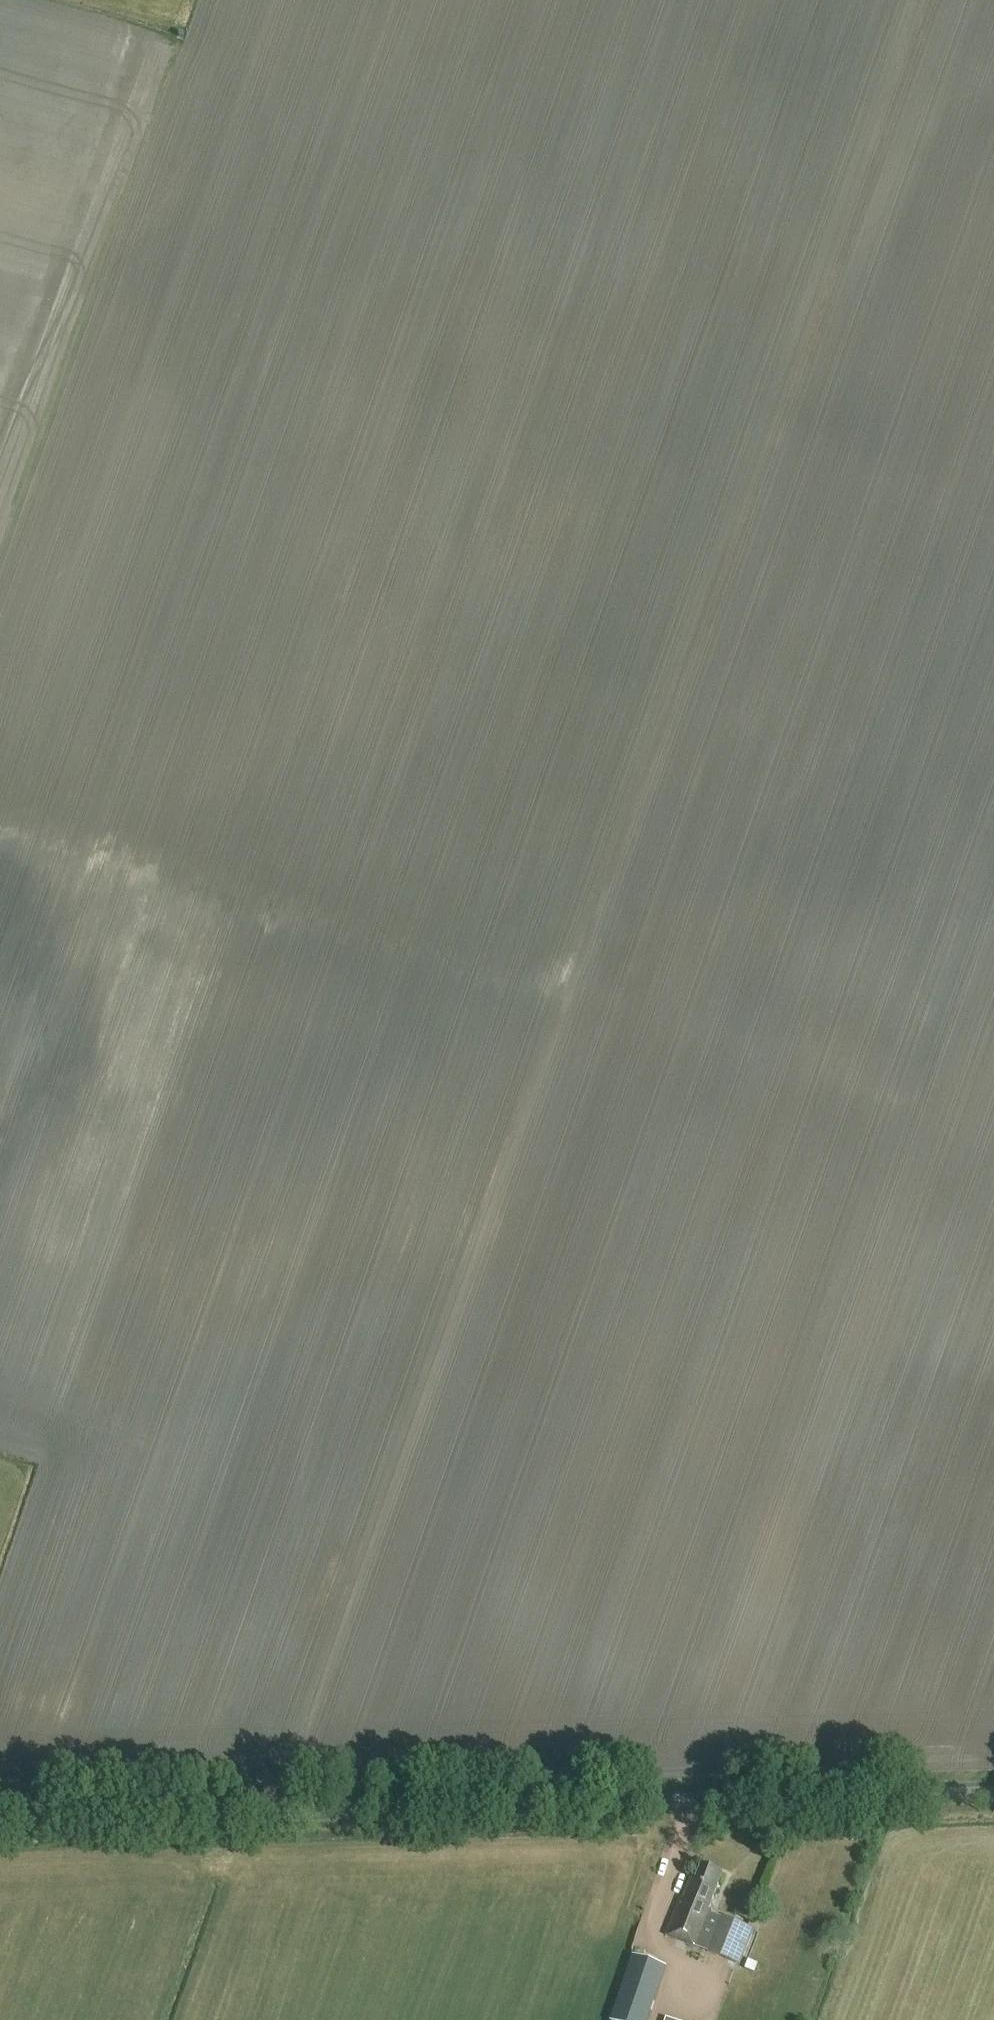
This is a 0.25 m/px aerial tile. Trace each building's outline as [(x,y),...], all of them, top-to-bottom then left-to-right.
[(667,1936),(736,1964),(750,1929),(713,1914),(714,1911),(711,1910),(724,1874),(702,1866),(697,1880),(693,1879),(685,1900),(682,1899),(667,1936)] [(613,2013),(635,2019),(647,2019),(666,1958),(633,1948),(613,2013)]
